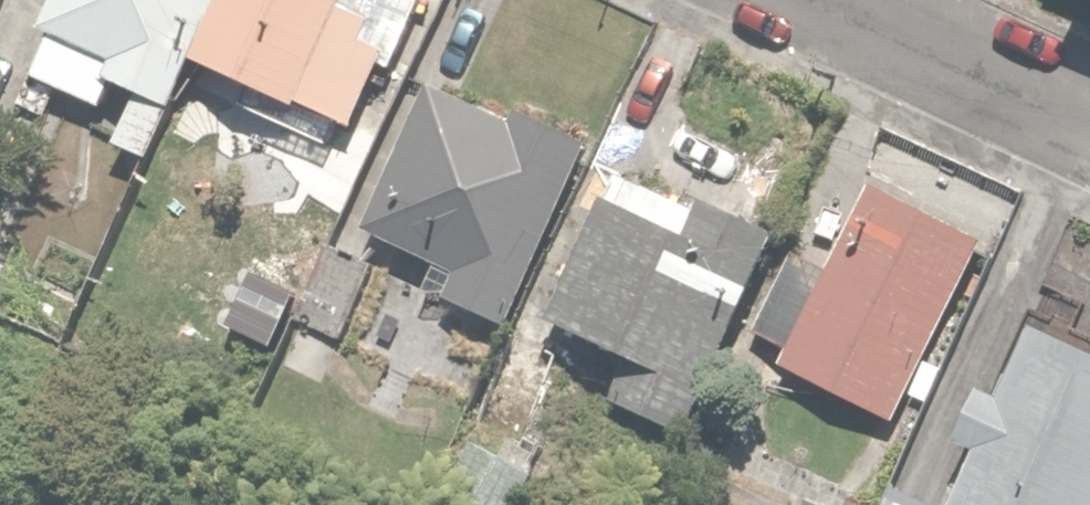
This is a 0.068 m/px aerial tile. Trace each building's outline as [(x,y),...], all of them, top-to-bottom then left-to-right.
[(234,0),(55,0),(47,17),(58,22),(37,69),(110,102),(122,76),(146,87),(122,140),(152,154),(176,101),(186,106),(234,0)] [(186,106),(211,117),(232,72),(252,81),(242,103),(338,146),(351,115),(334,108),(350,73),(368,81),(382,50),(398,57),(424,0),(234,0),(186,106)] [(522,120),(443,82),(373,230),(459,271),(448,294),(514,326),(603,140),(529,105),(522,120)] [(688,430),(779,226),(714,196),(707,212),(619,173),(554,317),(631,351),(611,396),(688,430)] [(789,333),(779,352),(896,412),(988,231),(878,175),(832,265),(793,245),(756,317),(789,333)] [(410,373),(295,319),(253,399),(371,455),(410,373)] [(954,504),(1089,504),(1089,345),(1048,323),(1011,393),(994,384),(967,437),(984,446),(954,504)] [(514,326),(457,447),(472,454),(452,497),(469,504),(520,504),(549,443),(529,434),(568,351),(514,326)]
